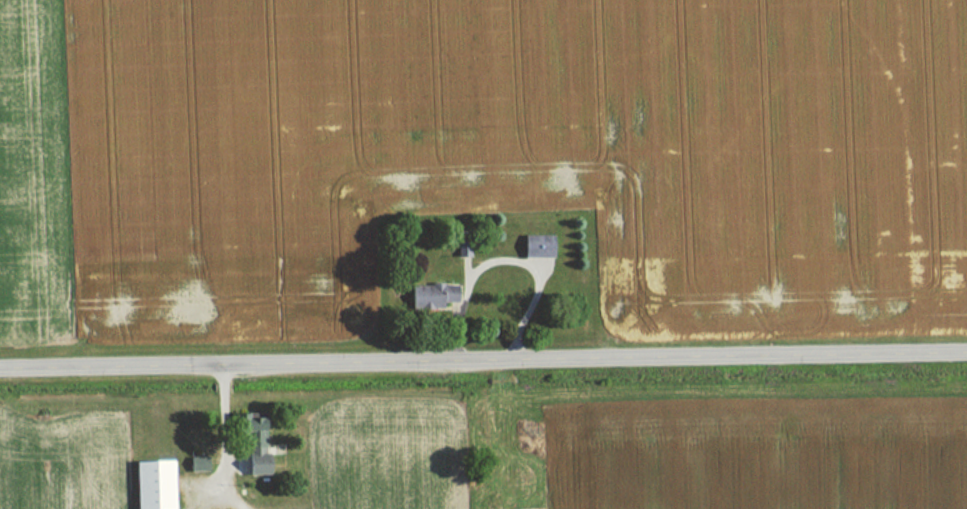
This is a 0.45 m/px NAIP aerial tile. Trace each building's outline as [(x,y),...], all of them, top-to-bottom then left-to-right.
[(519,236),(519,258),(549,257),(549,235),(519,236)] [(453,313),(453,286),(406,285),(405,312),(453,313)] [(232,415),(233,434),(242,434),(243,442),(250,442),(250,441),(256,440),(255,414),(232,415)] [(169,462),(129,462),(130,508),(170,508),(169,462)]
